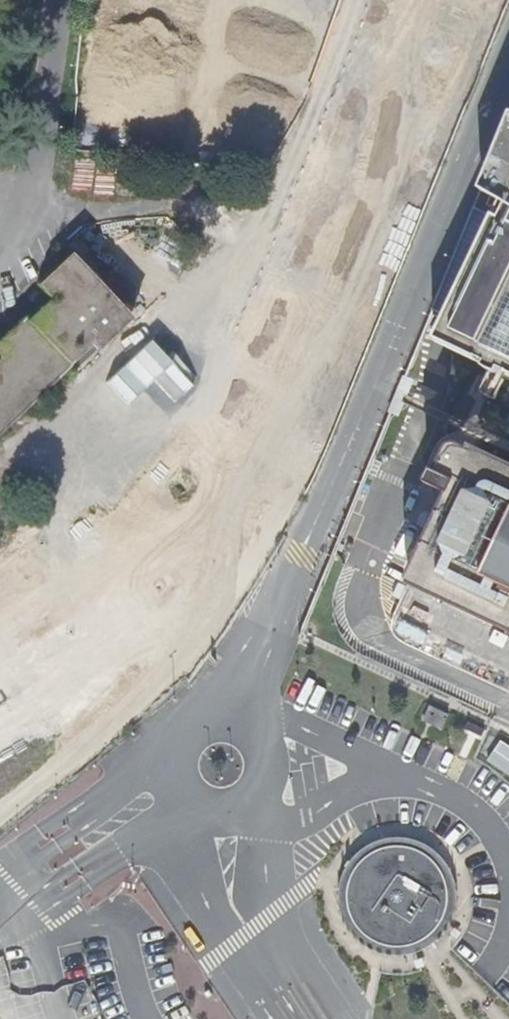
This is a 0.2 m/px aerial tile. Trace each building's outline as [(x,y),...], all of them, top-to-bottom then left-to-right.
[(426,332),(435,336),(493,364),(481,391),(496,398),(507,372),(508,372),(508,126),(426,332)] [(130,313),(77,256),(42,289),(51,299),(0,347),(0,435),(130,313)] [(410,586),(508,630),(508,466),(472,450),(470,454),(464,451),(461,450),(457,451),(453,453),(450,456),(440,477),(436,475),(430,487),(439,492),(451,497),(421,564),(410,586)] [(408,558),(421,564),(451,497),(439,492),(408,558)] [(349,866),(343,883),(342,902),(348,920),(359,935),(374,945),(391,951),(410,950),(416,948),(427,944),(442,933),(447,924),(452,916),(457,897),(454,877),(446,860),(432,846),(414,838),(394,837),(376,841),(361,852),(349,866)]
